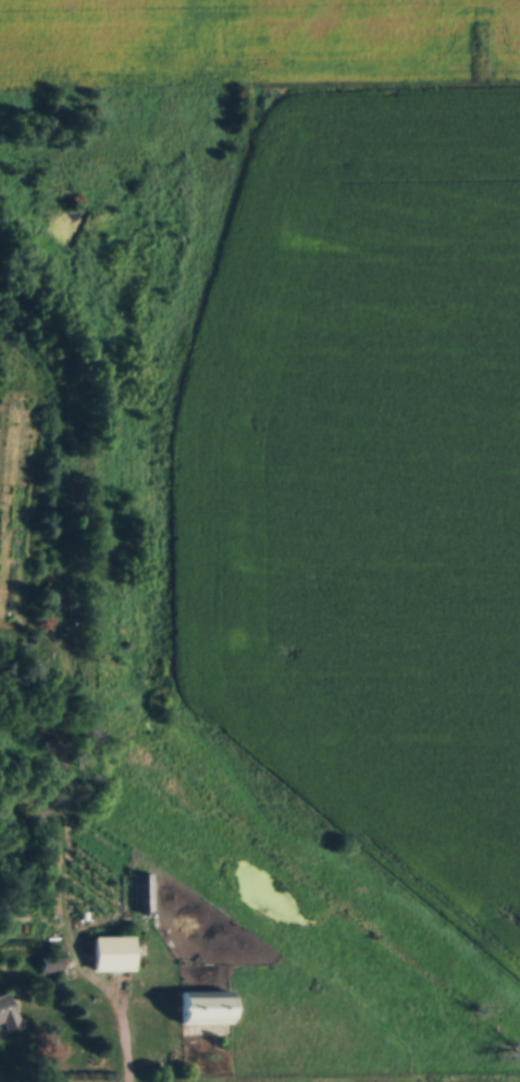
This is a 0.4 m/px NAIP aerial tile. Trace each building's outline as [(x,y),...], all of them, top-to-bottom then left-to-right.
[(133,916),(152,916),(152,877),(133,877),(133,916)] [(130,940),(91,940),(91,975),(130,975),(130,940)] [(227,995),(178,994),(177,1029),(227,1029),(227,995)] [(5,996),(0,998),(0,1026),(14,1021),(5,996)]
